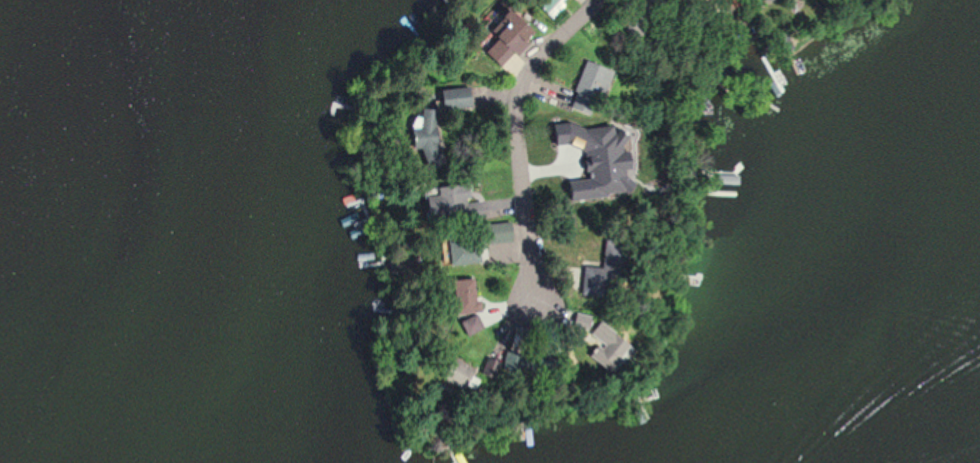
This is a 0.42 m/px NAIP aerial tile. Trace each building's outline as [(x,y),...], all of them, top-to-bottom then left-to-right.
[(536,7),(551,18),(564,0),(541,0),(536,7)] [(480,51),(498,69),(531,36),(504,10),(483,31),(491,39),(480,51)] [(777,54),(794,48),(787,31),(771,37),(777,54)] [(599,103),(611,71),(583,61),(572,93),(599,103)] [(438,164),(435,134),(423,135),(426,165),(438,164)] [(480,215),(479,201),(463,202),(461,184),(422,188),(425,220),(480,215)] [(508,222),(482,223),(483,243),(509,241),(508,222)] [(477,263),(475,235),(445,237),(446,265),(477,263)] [(449,280),(451,314),(482,312),(479,277),(449,280)] [(463,330),(479,328),(477,317),(462,319),(463,330)]
